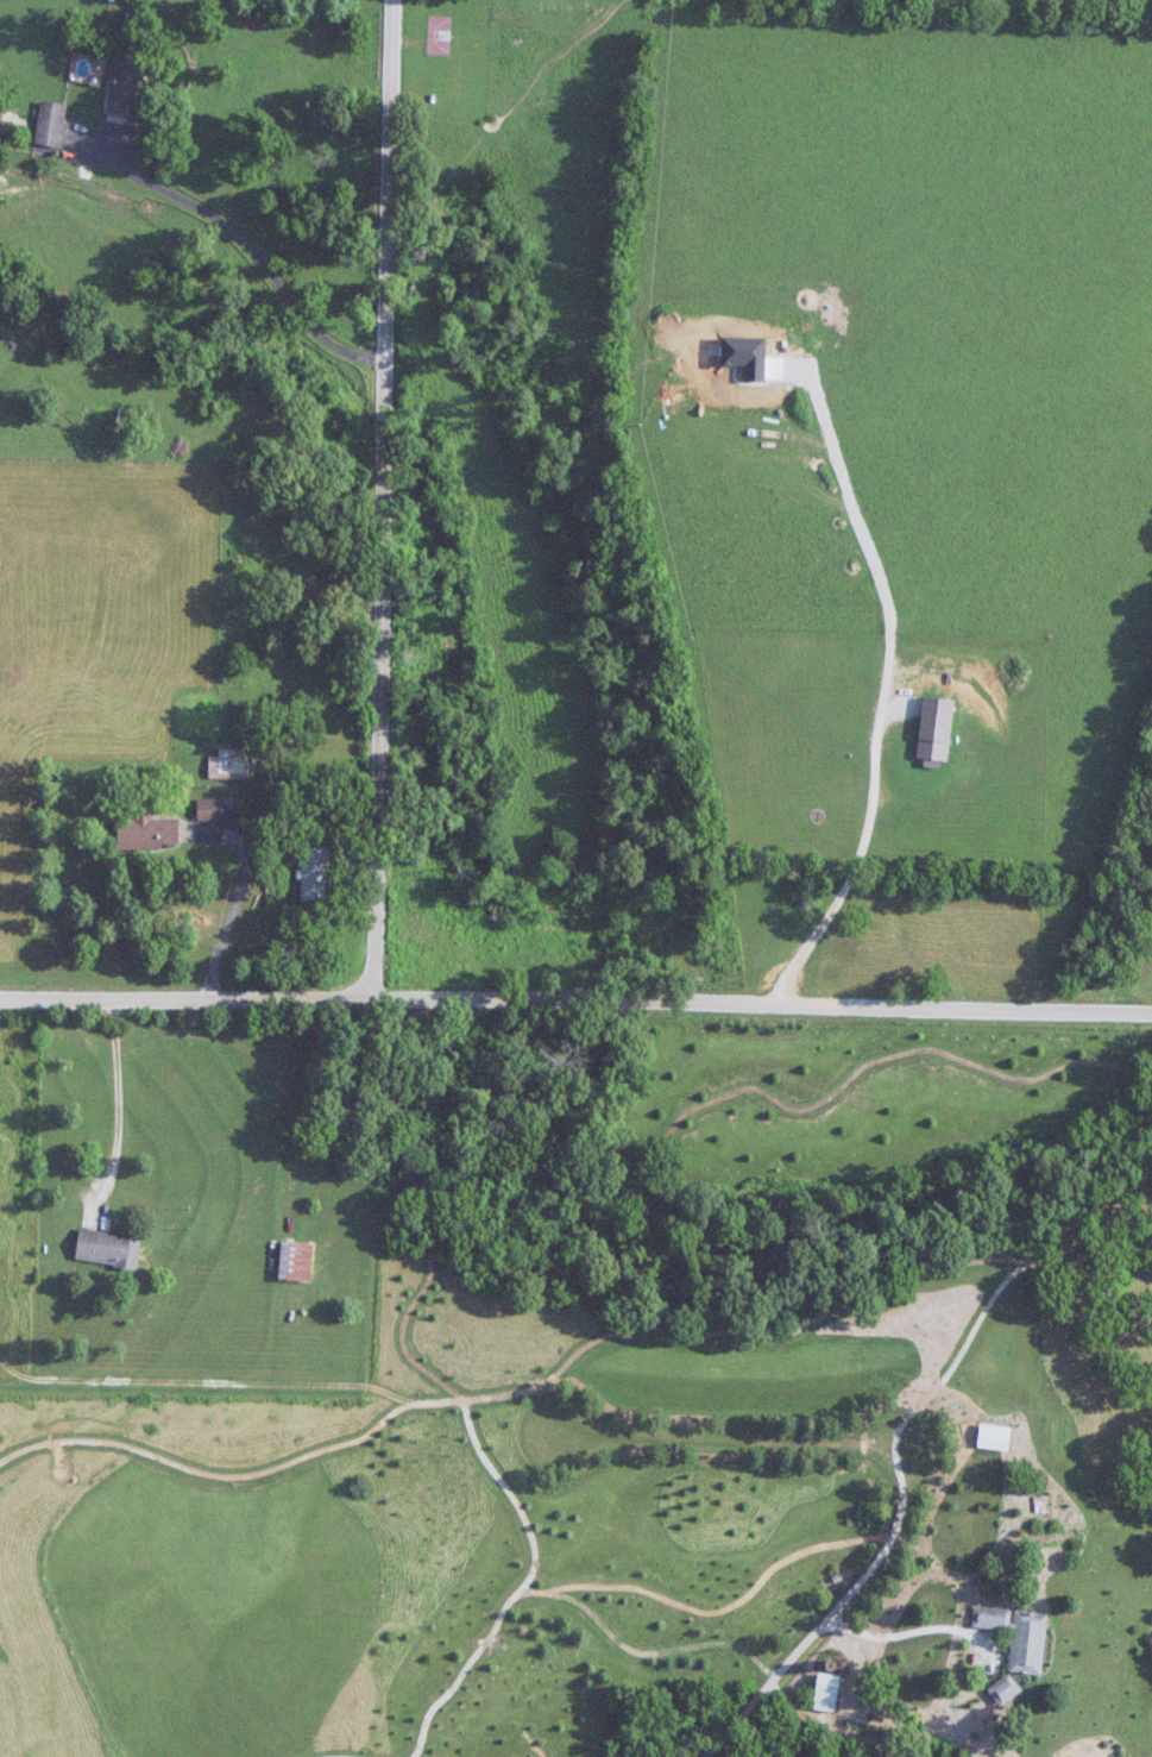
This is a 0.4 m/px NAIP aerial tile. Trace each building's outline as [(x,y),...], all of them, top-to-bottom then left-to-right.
[(146,61),(119,57),(113,102),(139,106),(146,61)] [(67,105),(41,103),(36,146),(62,148),(67,105)] [(246,750),(219,750),(219,773),(246,773),(246,750)] [(225,800),(198,800),(198,820),(225,820),(225,800)] [(119,849),(180,849),(180,818),(153,818),(153,812),(137,812),(137,820),(119,820),(119,849)] [(329,902),(329,846),(303,846),(303,902),(329,902)] [(142,1239),(80,1230),(76,1262),(137,1271),(142,1239)] [(313,1282),(314,1244),(281,1243),(280,1282),(313,1282)] [(1009,1452),(1012,1428),(981,1424),(978,1448),(1009,1452)] [(974,1606),(1012,1611),(1009,1633),(971,1630),(974,1606)] [(1016,1611),(1049,1614),(1041,1675),(1009,1671),(1016,1611)] [(841,1676),(819,1673),(813,1707),(835,1711),(841,1676)] [(1009,1673),(1022,1690),(1002,1707),(988,1690),(1009,1673)]
